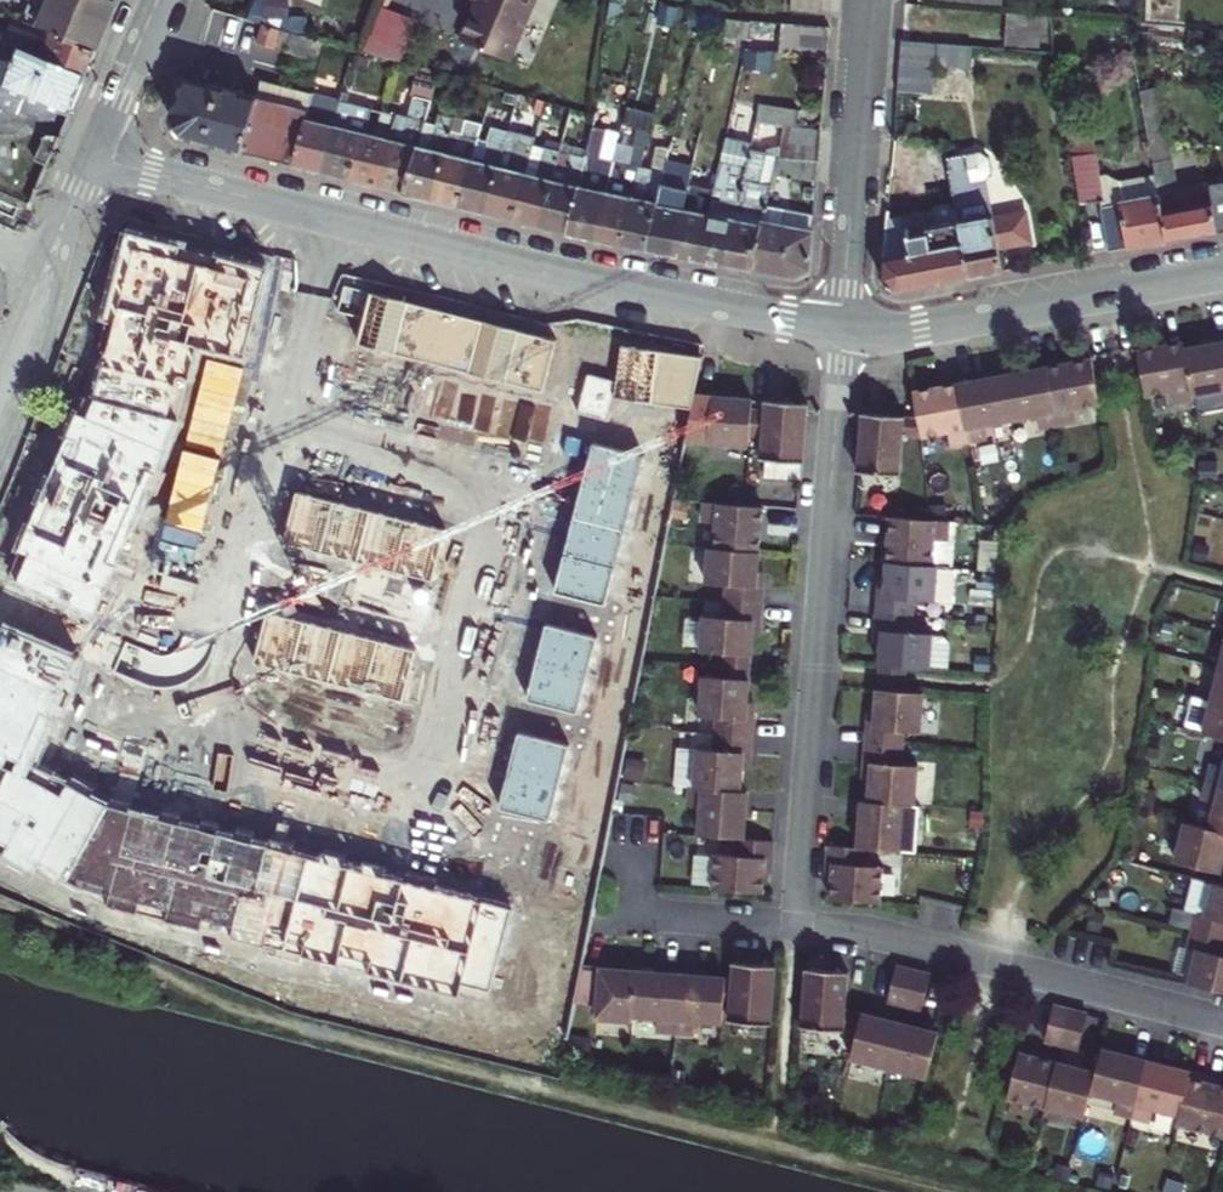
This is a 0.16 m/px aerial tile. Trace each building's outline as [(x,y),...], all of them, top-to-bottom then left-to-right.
[(95,48),(116,0),(48,0),(38,24),(41,25),(95,48)] [(461,39),(510,60),(535,0),(477,0),(461,39)] [(822,0),(789,0),(789,8),(821,11),(822,0)] [(682,10),(678,27),(693,32),(697,13),(682,10)] [(1043,20),(1004,17),(1002,44),(1035,47),(1036,33),(1042,33),(1043,20)] [(724,18),(720,35),(743,40),(747,23),(724,18)] [(825,57),(827,28),(779,24),(777,53),(825,57)] [(85,73),(95,48),(41,25),(30,51),(85,73)] [(281,30),(265,25),(259,44),(321,60),(326,42),(281,30)] [(7,45),(17,46),(18,39),(8,38),(7,45)] [(964,71),(966,45),(899,41),(895,93),(930,95),(933,68),(964,71)] [(17,46),(0,87),(0,112),(68,112),(85,73),(30,51),(17,46)] [(258,98),(208,85),(196,82),(200,69),(191,66),(171,118),(170,118),(179,136),(242,151),(258,100),(258,98)] [(258,100),(306,112),(310,95),(263,82),(258,98),(258,100)] [(306,112),(293,164),(321,172),(340,101),(338,101),(311,95),(310,95),(306,112)] [(258,100),(242,151),(293,164),(306,112),(258,100)] [(370,110),(340,101),(321,172),(349,178),(363,133),(370,110)] [(424,119),(428,106),(413,101),(408,119),(423,122),(424,119)] [(758,101),(755,120),(783,124),(794,126),(796,107),(758,101)] [(396,116),(388,114),(386,122),(394,124),(396,116)] [(416,146),(423,122),(408,119),(396,116),(394,124),(389,139),(376,185),(403,192),(416,146)] [(424,119),(423,122),(416,146),(427,149),(435,122),(424,119)] [(427,149),(416,146),(403,192),(430,200),(443,153),(451,124),(436,120),(435,122),(427,149)] [(455,156),(463,127),(451,124),(443,153),(455,156)] [(475,142),(458,206),(485,213),(507,127),(497,124),(491,146),(475,142)] [(777,151),(777,153),(818,160),(820,130),(794,126),(783,124),(777,151)] [(443,153),(430,200),(458,206),(475,142),(478,130),(463,127),(455,156),(443,153)] [(534,135),(507,127),(485,213),(512,220),(524,173),(531,144),(534,135)] [(584,156),(566,234),(595,240),(606,191),(591,188),(598,159),(595,158),(601,132),(591,130),(584,156)] [(711,186),(709,195),(697,259),(723,264),(736,201),(747,145),(749,138),(723,132),(713,176),(711,186)] [(376,185),(389,139),(363,133),(349,178),(376,185)] [(33,160),(46,165),(58,137),(44,136),(33,160)] [(536,177),(543,146),(531,144),(524,173),(536,177)] [(613,161),(610,170),(606,191),(595,240),(619,244),(631,196),(638,165),(642,147),(631,145),(627,163),(613,161)] [(747,145),(736,201),(723,264),(751,270),(765,205),(772,172),(777,153),(777,151),(747,145)] [(524,173),(512,220),(539,227),(551,180),(558,150),(543,146),(536,177),(524,173)] [(570,152),(558,150),(551,180),(562,184),(570,152)] [(562,184),(551,180),(539,227),(566,234),(584,156),(570,152),(562,184)] [(980,152),(947,159),(959,221),(970,278),(1002,272),(998,249),(992,220),(985,181),(983,166),(980,152)] [(983,166),(985,181),(991,174),(988,157),(980,152),(983,166)] [(772,172),(816,180),(818,160),(777,153),(772,172)] [(661,176),(659,185),(647,250),(672,255),(685,190),(686,181),(689,170),(691,161),(665,155),(661,170),(661,176)] [(1103,205),(1094,157),(1070,162),(1079,208),(1103,205)] [(606,191),(610,170),(604,169),(606,160),(598,159),(591,188),(606,191)] [(613,161),(606,160),(604,169),(610,170),(613,161)] [(1168,241),(1222,231),(1222,203),(1215,205),(1212,184),(1176,191),(1170,160),(1154,163),(1157,177),(1168,241)] [(643,199),(650,168),(638,165),(631,196),(643,199)] [(647,250),(659,185),(661,176),(661,170),(650,168),(643,199),(631,196),(619,244),(647,250)] [(1168,241),(1157,177),(1120,184),(1124,205),(1101,209),(1108,253),(1168,241)] [(686,181),(685,190),(672,255),(697,259),(709,195),(711,186),(686,181)] [(784,208),(765,205),(751,270),(793,278),(809,270),(813,229),(782,224),(784,208)] [(895,292),(970,278),(959,221),(933,226),(931,214),(902,219),(885,222),(882,260),(881,279),(894,292),(895,292)] [(992,220),(998,249),(1029,243),(1025,222),(1016,215),(992,220)] [(245,359),(268,269),(126,235),(84,397),(178,421),(198,348),(245,359)] [(370,295),(343,288),(336,315),(362,321),(370,295)] [(407,306),(370,295),(362,321),(356,346),(394,356),(407,306)] [(443,315),(407,306),(394,356),(431,366),(443,315)] [(480,325),(443,315),(431,366),(467,374),(480,325)] [(517,335),(480,325),(467,374),(504,385),(517,335)] [(555,344),(517,335),(504,385),(541,395),(555,344)] [(1185,346),(1194,404),(1194,399),(1222,394),(1222,338),(1217,339),(1218,347),(1205,349),(1187,353),(1186,346),(1185,346)] [(1204,342),(1205,349),(1218,347),(1217,339),(1204,342)] [(1194,404),(1185,346),(1139,353),(1146,397),(1173,393),(1175,406),(1194,404)] [(659,354),(620,348),(614,385),(612,401),(651,406),(659,354)] [(701,360),(659,354),(651,406),(690,412),(693,398),(701,360)] [(1094,362),(1049,370),(1058,428),(1076,424),(1074,412),(1101,406),(1094,362)] [(1049,370),(1005,378),(1011,423),(1037,418),(1039,431),(1058,428),(1049,370)] [(614,385),(586,377),(575,416),(607,425),(612,401),(614,385)] [(1005,378),(960,387),(969,445),(987,441),(985,428),(1011,423),(1005,378)] [(960,387),(914,395),(919,421),(923,439),(947,434),(950,448),(969,445),(960,387)] [(150,484),(178,421),(84,397),(57,463),(150,484)] [(751,403),(693,398),(690,412),(686,434),(707,435),(707,445),(747,449),(747,440),(750,412),(751,403)] [(801,465),(806,407),(763,404),(762,413),(750,412),(747,440),(760,441),(759,462),(765,462),(763,481),(800,483),(801,465)] [(860,416),(855,474),(898,478),(901,438),(902,419),(860,416)] [(902,419),(901,438),(923,439),(919,421),(902,419)] [(642,460),(592,446),(581,484),(633,497),(642,460)] [(95,617),(150,484),(57,463),(7,580),(95,617)] [(633,497),(581,484),(573,520),(623,534),(633,497)] [(320,554),(332,504),(295,494),(282,544),(320,554)] [(356,564),(370,514),(332,504),(320,554),(356,564)] [(760,510),(702,505),(700,524),(714,525),(712,552),(756,555),(760,510)] [(394,573),(406,523),(370,514),(356,564),(394,573)] [(623,534),(573,520),(563,558),(614,571),(623,534)] [(925,523),(889,520),(885,565),(929,570),(935,570),(948,571),(951,544),(945,544),(947,525),(925,523)] [(430,584),(445,532),(406,523),(394,573),(430,584)] [(712,552),(706,551),(703,585),(724,588),(723,604),(759,607),(760,588),(754,588),(754,574),(756,555),(712,552)] [(614,571),(563,558),(553,595),(583,603),(604,608),(614,571)] [(929,570),(885,565),(883,584),(882,598),(876,597),(874,616),(910,619),(911,602),(932,603),(950,605),(953,571),(948,571),(935,570),(929,570)] [(604,608),(583,603),(578,618),(607,627),(612,611),(604,608)] [(759,607),(723,604),(721,621),(701,619),(698,654),(721,656),(748,658),(750,639),(751,625),(757,626),(759,607)] [(290,675),(303,624),(265,614),(253,664),(290,675)] [(910,619),(874,616),(872,634),(879,635),(878,649),(876,668),(903,670),(926,672),(944,674),(946,647),(941,641),(929,640),(929,638),(909,636),(910,619)] [(607,627),(578,618),(574,636),(595,641),(603,642),(607,627)] [(327,684),(340,634),(303,624),(290,675),(327,684)] [(77,660),(0,627),(0,858),(61,890),(104,807),(32,768),(77,660)] [(574,636),(546,628),(536,665),(587,679),(595,641),(574,636)] [(364,694),(377,643),(340,634),(327,684),(364,694)] [(401,704),(416,653),(377,643),(364,694),(401,704)] [(721,656),(720,668),(747,670),(748,658),(721,656)] [(587,679),(536,665),(526,703),(556,710),(577,716),(587,679)] [(720,668),(718,680),(745,682),(747,670),(720,668)] [(903,670),(876,668),(875,693),(902,695),(903,670)] [(1207,705),(1222,708),(1222,674),(1215,672),(1207,705)] [(718,680),(699,679),(696,719),(713,720),(712,737),(748,740),(749,722),(742,721),(744,706),(745,682),(718,680)] [(902,695),(875,693),(872,716),(871,732),(864,731),(863,749),(899,751),(900,735),(917,737),(920,696),(902,695)] [(1198,738),(1222,744),(1222,708),(1207,705),(1198,738)] [(750,706),(744,706),(742,721),(749,722),(750,706)] [(577,716),(556,710),(551,726),(580,735),(585,719),(577,716)] [(865,716),(864,731),(871,732),(872,716),(865,716)] [(580,735),(551,726),(547,743),(568,749),(576,750),(580,735)] [(748,740),(712,737),(689,735),(687,753),(694,753),(691,790),(737,794),(738,772),(740,757),(746,757),(748,740)] [(547,743),(517,736),(507,773),(558,786),(568,749),(547,743)] [(899,751),(863,749),(861,766),(868,766),(867,783),(865,804),(858,803),(858,804),(916,810),(916,809),(911,808),(914,770),(897,768),(899,751)] [(740,757),(738,772),(745,773),(746,757),(740,757)] [(1220,772),(1207,769),(1202,787),(1222,792),(1222,760),(1220,772)] [(868,766),(861,766),(860,782),(867,783),(868,766)] [(558,786),(507,773),(498,811),(548,824),(558,786)] [(1202,787),(1198,805),(1211,809),(1205,834),(1222,840),(1222,792),(1202,787)] [(691,790),(685,790),(684,809),(697,810),(695,838),(733,841),(739,841),(743,795),(737,794),(691,790)] [(916,810),(858,804),(854,851),(860,851),(898,854),(901,827),(914,829),(916,810)] [(306,859),(104,807),(61,890),(285,951),(306,859)] [(1180,828),(1171,866),(1215,878),(1222,845),(1222,840),(1205,834),(1180,828)] [(528,840),(495,831),(487,861),(518,869),(528,840)] [(739,841),(733,841),(732,858),(711,856),(711,859),(709,889),(709,892),(758,895),(760,875),(761,862),(768,862),(770,844),(739,841)] [(858,868),(860,851),(854,851),(824,848),(822,866),(829,867),(828,881),(826,901),(876,905),(879,870),(858,868)] [(691,857),(688,888),(709,889),(711,859),(691,857)] [(509,912),(306,859),(285,951),(486,1006),(509,912)] [(829,867),(822,866),(821,880),(828,881),(829,867)] [(1187,936),(1222,944),(1222,942),(1222,892),(1209,889),(1201,920),(1192,918),(1187,936)] [(1187,936),(1183,953),(1192,955),(1185,988),(1222,998),(1222,961),(1219,960),(1222,944),(1187,936)] [(771,968),(729,965),(727,981),(725,1008),(724,1023),(766,1027),(771,968)] [(631,974),(578,969),(570,1005),(592,1007),(592,1021),(627,1024),(627,1018),(631,974)] [(908,973),(891,969),(883,1004),(900,1008),(908,973)] [(802,970),(798,1029),(841,1031),(841,1029),(842,1014),(844,973),(802,970)] [(925,977),(908,973),(900,1008),(917,1013),(925,977)] [(675,977),(631,974),(627,1018),(652,1020),(651,1034),(671,1035),(675,977)] [(721,981),(675,977),(671,1035),(689,1037),(690,1023),(717,1025),(719,1008),(721,981)] [(727,981),(721,981),(719,1008),(725,1008),(727,981)] [(1069,1015),(1052,1010),(1044,1046),(1061,1050),(1069,1015)] [(858,1018),(842,1014),(841,1029),(854,1032),(858,1018)] [(1086,1019),(1069,1015),(1061,1050),(1078,1054),(1086,1019)] [(896,1026),(858,1018),(848,1063),(886,1071),(896,1026)] [(935,1035),(896,1026),(886,1071),(926,1080),(935,1035)] [(1132,1121),(1146,1065),(1101,1054),(1095,1077),(1090,1097),(1117,1104),(1114,1117),(1132,1121)] [(1056,1068),(1017,1058),(1006,1103),(1046,1112),(1056,1068)] [(1189,1075),(1146,1065),(1132,1121),(1150,1126),(1153,1113),(1179,1119),(1189,1075)] [(1095,1077),(1056,1068),(1046,1112),(1084,1122),(1090,1097),(1095,1077)] [(1176,1128),(1222,1139),(1222,1092),(1217,1090),(1205,1087),(1207,1080),(1189,1075),(1179,1119),(1176,1128)] [(1218,1083),(1207,1080),(1205,1087),(1217,1090),(1218,1083)]
